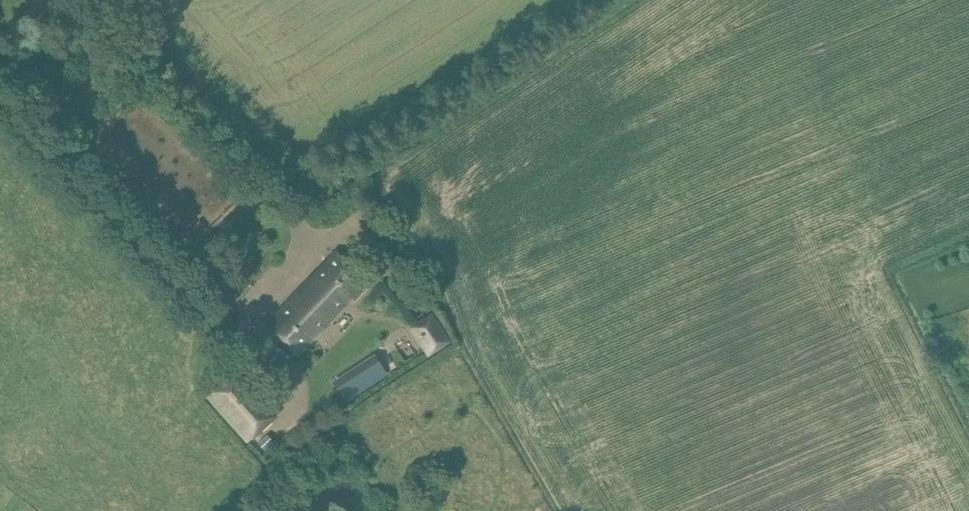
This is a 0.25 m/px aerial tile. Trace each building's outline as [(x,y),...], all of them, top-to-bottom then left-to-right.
[(300,357),(370,283),(336,251),(266,325),(300,357)] [(434,316),(414,328),(429,353),(449,340),(434,316)] [(236,369),(206,396),(247,442),(277,415),(236,369)]
